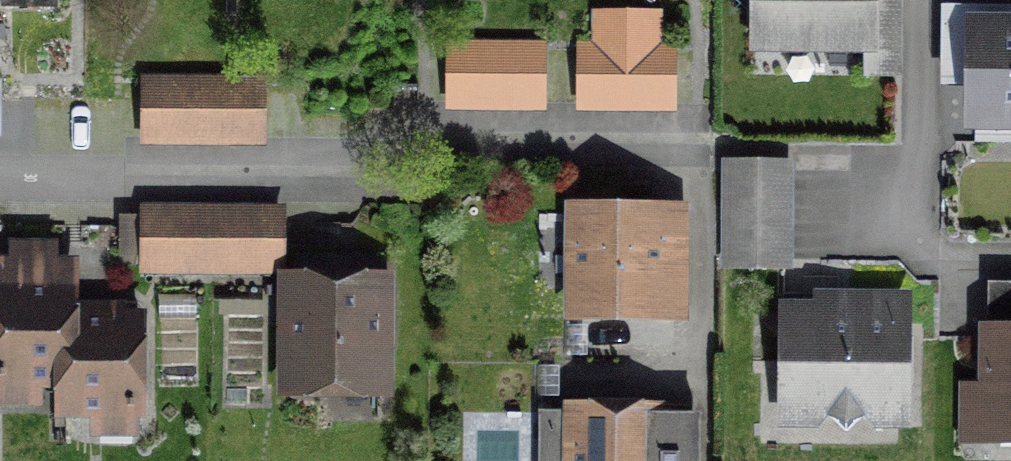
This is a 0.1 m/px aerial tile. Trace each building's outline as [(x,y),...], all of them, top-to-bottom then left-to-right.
[(766,69),(893,68),(893,0),(766,0),(766,69)] [(974,23),(972,121),(1010,122),(1010,24),(974,23)] [(672,45),(588,45),(587,102),(671,102),(672,45)] [(538,50),(455,50),(456,111),(539,110),(538,50)] [(273,80),(148,80),(147,147),(273,148),(273,80)] [(802,168),(729,166),(726,277),(800,279),(802,168)] [(291,205),(150,202),(149,271),(290,273),(291,205)] [(694,217),(576,217),(577,335),(695,334),(694,217)] [(70,321),(71,271),(26,269),(0,268),(0,379),(68,381),(67,408),(138,410),(141,323),(103,322),(70,321)] [(410,287),(293,285),(290,410),(407,413),(410,287)] [(993,295),(991,458),(1010,458),(1010,296),(993,295)] [(923,303),(790,305),(793,438),(925,435),(923,303)] [(572,415),(573,460),(710,460),(709,413),(572,415)]
